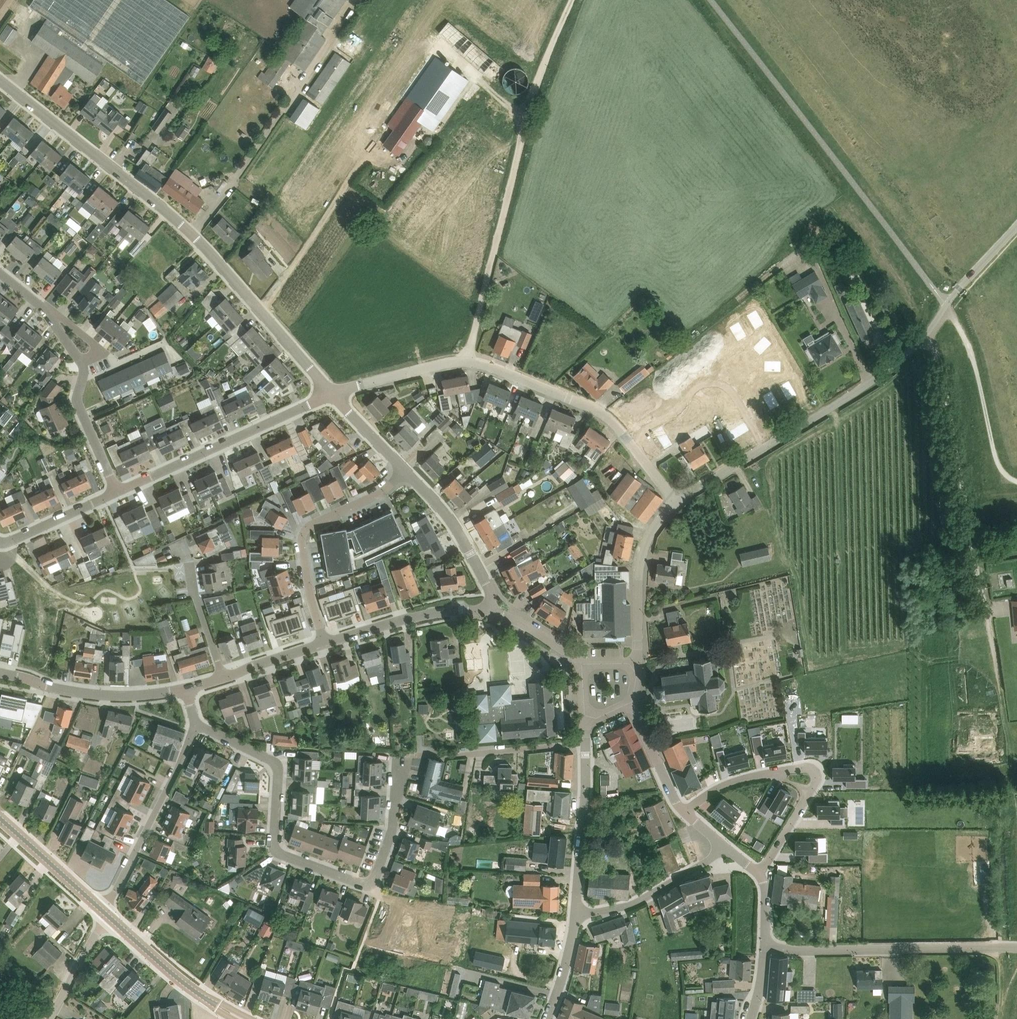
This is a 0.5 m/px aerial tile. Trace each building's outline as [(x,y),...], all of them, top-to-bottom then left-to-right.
[(48,93),(52,86),(66,65),(72,69),(74,71),(92,84),(108,60),(143,85),(190,17),(166,0),(32,0),(29,4),(47,17),(31,41),(50,55),(32,83),(48,93)] [(292,41),(277,61),(271,57),(258,77),(273,87),(291,61),(304,70),(326,38),(315,31),(318,26),(324,30),(346,0),(295,0),(291,6),(305,17),(290,39),(292,41)] [(14,36),(18,31),(14,28),(16,25),(16,24),(19,19),(14,15),(10,20),(12,21),(9,24),(0,37),(0,39),(8,44),(14,36)] [(485,73),(497,60),(452,20),(440,33),(485,73)] [(212,73),(216,64),(218,60),(215,59),(219,53),(215,51),(211,56),(210,55),(207,60),(203,67),(203,68),(212,73)] [(312,97),(297,119),(296,120),(306,127),(351,62),(335,52),(307,93),(312,97)] [(435,56),(387,125),(394,130),(384,144),(399,155),(421,122),(433,131),(469,80),(435,56)] [(68,79),(67,78),(72,69),(66,65),(52,86),(48,93),(52,96),(64,106),(74,94),(67,89),(68,88),(64,85),(68,79)] [(102,80),(100,84),(107,89),(109,85),(102,80)] [(107,101),(96,93),(81,111),(92,120),(107,101)] [(142,110),(146,102),(139,99),(136,108),(142,110)] [(107,113),(101,108),(92,120),(109,134),(118,123),(124,128),(130,120),(124,115),(112,106),(107,113)] [(165,108),(152,127),(160,132),(173,114),(165,108)] [(3,131),(13,139),(24,125),(14,117),(3,131)] [(190,117),(185,124),(183,123),(175,134),(183,139),(195,121),(190,117)] [(34,133),(24,125),(13,139),(23,147),(34,133)] [(53,148),(43,140),(32,153),(42,162),(53,148)] [(63,156),(53,148),(42,162),(52,170),(63,156)] [(135,176),(145,183),(152,174),(147,171),(149,168),(148,168),(151,164),(157,155),(153,153),(147,149),(136,164),(141,167),(135,176)] [(145,183),(157,192),(164,182),(163,182),(166,178),(160,173),(158,171),(171,153),(165,149),(153,166),(151,164),(148,168),(149,168),(147,171),(152,174),(145,183)] [(19,160),(24,154),(20,151),(15,157),(11,163),(14,166),(15,165),(19,160)] [(24,154),(19,160),(23,163),(28,158),(24,154)] [(81,171),(71,162),(60,176),(70,184),(81,171)] [(176,170),(162,188),(181,201),(182,200),(185,202),(184,204),(196,212),(205,201),(198,196),(202,190),(192,183),(192,181),(176,170)] [(91,179),(81,171),(70,184),(80,192),(91,179)] [(52,177),(48,174),(43,179),(48,183),(52,177)] [(56,180),(52,177),(48,183),(51,186),(56,180)] [(213,187),(221,192),(228,182),(221,177),(213,187)] [(41,190),(32,183),(27,190),(36,197),(41,190)] [(88,199),(85,203),(87,204),(85,205),(85,207),(91,211),(92,211),(94,213),(109,193),(99,185),(88,199)] [(41,193),(37,198),(42,202),(46,197),(41,193)] [(94,213),(104,221),(108,215),(119,201),(109,193),(94,213)] [(36,200),(30,195),(25,201),(31,205),(36,200)] [(76,206),(80,200),(76,197),(72,203),(75,205),(76,206)] [(84,203),(80,200),(76,206),(80,209),(83,206),(85,204),(84,203)] [(119,232),(124,237),(140,218),(129,209),(119,222),(124,225),(119,232)] [(29,213),(25,218),(31,222),(35,217),(29,213)] [(59,218),(54,214),(49,220),(54,224),(59,218)] [(7,232),(11,235),(19,224),(11,218),(10,220),(4,216),(0,221),(0,240),(7,232)] [(150,226),(140,218),(124,237),(118,244),(124,248),(130,241),(130,242),(135,235),(141,239),(150,226)] [(214,227),(230,243),(239,233),(223,218),(214,227)] [(106,227),(103,231),(107,235),(116,224),(112,220),(106,227)] [(106,227),(102,223),(100,222),(98,225),(87,238),(92,243),(103,231),(106,227)] [(77,232),(71,227),(68,230),(74,235),(77,232)] [(256,233),(248,239),(255,247),(262,240),(256,233)] [(7,247),(17,254),(31,237),(27,234),(23,240),(17,235),(7,247)] [(17,254),(26,262),(34,252),(38,255),(44,248),(34,239),(31,237),(17,254)] [(70,254),(77,245),(72,241),(65,250),(70,254)] [(144,245),(139,241),(130,252),(135,256),(144,245)] [(256,248),(243,258),(262,280),(273,270),(263,259),(265,257),(256,248)] [(34,268),(43,276),(53,264),(52,263),(56,258),(53,255),(49,261),(43,256),(34,268)] [(201,266),(196,261),(182,275),(180,273),(180,272),(175,267),(165,276),(170,281),(176,276),(186,287),(188,285),(192,290),(196,286),(197,287),(209,275),(203,269),(201,266)] [(43,276),(53,283),(63,272),(62,271),(66,266),(62,263),(58,268),(53,264),(43,276)] [(76,287),(80,291),(92,277),(96,272),(90,268),(85,274),(81,279),(82,280),(76,287)] [(68,274),(57,287),(68,296),(75,286),(76,287),(82,280),(81,279),(85,274),(79,269),(76,272),(72,269),(68,274)] [(793,284),(793,285),(800,297),(810,292),(816,303),(828,296),(821,285),(823,284),(815,271),(803,279),(801,280),(793,284)] [(103,286),(92,277),(81,291),(86,295),(79,304),(89,313),(101,299),(96,295),(103,286)] [(839,288),(842,294),(847,292),(842,282),(835,285),(837,292),(838,292),(837,289),(839,288)] [(157,297),(160,300),(167,308),(169,309),(184,295),(172,283),(157,297)] [(10,302),(1,294),(0,295),(0,314),(10,302)] [(217,295),(208,305),(212,309),(209,312),(218,322),(235,307),(226,298),(222,301),(217,295)] [(115,297),(109,304),(115,309),(121,301),(115,297)] [(862,339),(863,340),(864,339),(865,338),(874,334),(874,335),(875,334),(875,333),(871,325),(871,324),(870,324),(867,316),(866,315),(862,307),(863,307),(862,306),(858,298),(858,297),(857,297),(847,302),(846,302),(846,303),(850,311),(850,312),(850,313),(854,321),(854,322),(855,321),(858,329),(858,331),(859,330),(862,339)] [(165,310),(158,301),(150,308),(157,317),(165,310)] [(536,301),(529,318),(537,321),(544,304),(536,301)] [(2,340),(13,327),(8,323),(19,309),(10,302),(0,314),(0,330),(1,330),(0,331),(0,338),(2,340)] [(235,308),(235,307),(218,322),(228,332),(223,336),(227,340),(244,326),(240,321),(244,318),(235,308),(236,307),(236,306),(235,308)] [(104,335),(115,322),(110,317),(114,312),(111,309),(96,328),(104,335)] [(757,310),(750,314),(750,313),(749,314),(758,328),(758,327),(765,323),(765,324),(766,323),(758,309),(757,309),(757,310)] [(140,310),(136,317),(142,322),(147,315),(140,310)] [(150,330),(158,326),(151,316),(144,321),(150,330)] [(112,343),(113,342),(128,323),(124,320),(120,325),(115,322),(104,335),(113,342),(112,343)] [(13,327),(2,340),(7,344),(10,341),(15,345),(14,345),(18,348),(18,349),(34,330),(24,322),(19,329),(14,326),(13,327)] [(742,323),(734,325),(734,324),(733,324),(738,341),(739,341),(738,340),(746,338),(747,338),(743,322),(742,322),(742,323)] [(132,326),(128,323),(113,342),(122,349),(132,335),(137,330),(132,326)] [(519,343),(518,344),(525,347),(531,333),(524,330),(523,330),(523,331),(513,327),(503,323),(498,335),(500,336),(494,350),(507,355),(510,348),(512,349),(515,341),(519,343)] [(235,342),(244,352),(262,336),(263,335),(262,336),(253,326),(248,330),(244,326),(227,340),(231,345),(235,342)] [(33,350),(43,337),(34,330),(18,349),(18,348),(14,354),(18,358),(23,352),(30,358),(35,352),(33,350)] [(809,348),(806,350),(812,360),(815,358),(819,365),(827,360),(827,361),(834,357),(834,356),(841,351),(837,344),(841,342),(835,332),(831,334),(830,334),(829,332),(815,340),(816,343),(809,347),(809,348)] [(754,348),(760,353),(760,354),(760,355),(760,354),(772,342),(771,342),(765,336),(765,335),(753,348),(754,348)] [(250,355),(255,360),(258,364),(269,355),(265,351),(271,346),(262,336),(244,352),(248,357),(250,355)] [(183,346),(189,342),(185,338),(180,342),(183,346)] [(48,348),(38,361),(34,366),(43,374),(38,380),(44,385),(53,374),(48,370),(49,369),(50,370),(60,357),(58,356),(59,355),(59,354),(56,352),(55,352),(54,353),(48,348)] [(173,369),(165,351),(152,357),(160,375),(173,369)] [(258,364),(252,370),(256,375),(261,371),(270,380),(274,377),(287,366),(287,365),(286,366),(277,357),(273,360),(269,355),(258,364)] [(146,381),(160,375),(152,357),(138,363),(146,381)] [(238,367),(242,364),(238,359),(234,363),(238,367)] [(769,361),(768,369),(768,370),(785,370),(785,369),(784,369),(784,361),(785,361),(785,360),(768,360),(768,361),(769,361)] [(177,366),(181,375),(190,371),(187,362),(177,366)] [(574,376),(598,398),(607,389),(614,381),(604,371),(597,379),(595,377),(599,373),(588,362),(584,366),(583,366),(574,376)] [(133,387),(146,381),(138,363),(125,369),(133,387)] [(231,373),(235,371),(232,364),(224,368),(227,373),(230,371),(231,373)] [(652,366),(647,370),(642,364),(617,384),(624,392),(654,368),(652,366)] [(274,377),(270,380),(263,387),(268,392),(278,383),(282,388),(280,390),(282,396),(295,390),(291,381),(295,377),(286,367),(288,366),(287,366),(274,377)] [(125,369),(112,375),(120,393),(133,387),(125,369)] [(207,374),(212,379),(216,373),(210,369),(207,374)] [(99,381),(107,399),(120,393),(112,375),(99,381)] [(468,375),(455,377),(458,391),(457,391),(460,404),(476,401),(481,388),(471,390),(468,375)] [(455,377),(443,380),(445,393),(439,394),(442,410),(448,409),(453,408),(452,403),(450,393),(457,391),(458,391),(455,377)] [(209,380),(207,379),(200,381),(201,383),(206,388),(211,386),(209,380)] [(51,431),(68,423),(58,401),(56,402),(54,397),(61,387),(53,380),(41,394),(47,408),(42,410),(38,412),(37,414),(40,420),(42,421),(46,419),(51,431)] [(37,382),(33,387),(37,391),(42,386),(37,382)] [(500,387),(489,383),(481,405),(485,406),(488,399),(495,402),(500,387)] [(787,384),(779,388),(779,387),(778,388),(787,402),(788,402),(787,401),(794,397),(795,398),(795,397),(787,383),(786,383),(787,384)] [(254,403),(262,399),(256,393),(251,386),(249,384),(234,391),(237,398),(238,398),(244,413),(249,411),(251,414),(257,411),(256,408),(256,407),(254,403)] [(200,409),(204,417),(211,433),(212,433),(211,432),(223,426),(219,418),(224,416),(213,391),(213,390),(211,386),(206,388),(213,403),(200,409)] [(238,398),(237,398),(234,391),(228,394),(229,397),(225,399),(220,387),(213,390),(213,391),(224,416),(229,414),(232,419),(244,413),(244,415),(245,415),(244,413),(238,398)] [(511,391),(500,387),(495,402),(500,404),(497,411),(502,413),(511,391)] [(414,396),(418,402),(425,397),(421,391),(414,396)] [(158,399),(164,411),(177,405),(172,393),(158,399)] [(766,394),(759,399),(758,398),(766,413),(767,413),(767,412),(774,408),(775,408),(766,393),(765,394),(766,394)] [(367,405),(379,419),(390,410),(387,407),(392,402),(386,396),(381,400),(378,396),(367,405)] [(532,400),(521,396),(512,417),(517,419),(520,412),(526,414),(532,400)] [(393,405),(399,412),(402,416),(408,410),(398,400),(393,405)] [(543,404),(532,400),(526,414),(533,417),(530,424),(534,426),(543,404)] [(406,419),(404,420),(397,427),(400,430),(395,436),(407,449),(419,437),(412,430),(423,420),(412,408),(404,416),(406,419)] [(564,413),(552,408),(543,431),(548,433),(552,423),(558,426),(559,426),(564,413)] [(576,417),(564,413),(559,426),(558,426),(556,432),(563,435),(559,443),(568,448),(576,433),(570,431),(576,417)] [(468,425),(472,414),(462,416),(464,425),(468,425)] [(438,426),(442,431),(452,421),(448,416),(438,426)] [(211,433),(204,417),(192,422),(189,417),(184,419),(191,432),(195,430),(198,437),(211,432),(211,433)] [(184,419),(167,427),(176,448),(188,442),(185,435),(191,432),(184,419)] [(329,440),(341,429),(332,420),(326,426),(321,421),(312,425),(313,428),(310,431),(319,441),(325,435),(329,440)] [(11,429),(19,435),(24,429),(17,422),(11,429)] [(457,433),(462,428),(463,428),(457,422),(451,428),(457,433)] [(105,433),(112,430),(109,423),(101,426),(105,433)] [(147,430),(149,435),(156,448),(160,446),(164,453),(176,448),(177,449),(176,448),(167,427),(166,425),(154,431),(151,425),(146,427),(147,430)] [(591,445),(600,433),(590,426),(575,446),(579,449),(585,441),(591,445)] [(313,442),(311,438),(306,429),(299,433),(305,445),(309,444),(313,442)] [(331,456),(350,439),(341,429),(329,440),(322,447),(331,456)] [(143,435),(131,440),(140,461),(152,455),(150,451),(156,448),(149,435),(147,430),(141,432),(143,435)] [(600,433),(591,445),(597,450),(592,458),(596,461),(602,452),(610,441),(600,433)] [(279,442),(286,456),(293,453),(297,462),(302,460),(291,436),(279,442)] [(478,436),(471,439),(474,447),(481,444),(478,436)] [(685,454),(694,468),(694,467),(709,458),(709,459),(710,458),(701,444),(697,447),(691,437),(680,443),(686,453),(685,454)] [(28,438),(24,443),(30,448),(34,443),(28,438)] [(117,465),(125,461),(128,466),(140,461),(141,463),(141,462),(140,461),(131,440),(118,446),(117,443),(108,447),(117,465)] [(273,462),(269,464),(275,478),(285,473),(283,469),(290,466),(286,456),(279,442),(267,447),(273,462)] [(471,455),(480,466),(496,453),(487,442),(471,455)] [(73,453),(71,447),(63,448),(64,451),(63,451),(65,454),(66,454),(67,458),(70,457),(69,455),(73,453)] [(246,457),(253,471),(259,468),(266,482),(275,478),(269,464),(264,466),(258,451),(246,457)] [(422,465),(435,478),(444,469),(437,461),(439,459),(434,454),(422,465)] [(580,461),(585,465),(586,466),(589,461),(590,460),(584,455),(580,461)] [(39,464),(41,463),(45,472),(47,472),(51,470),(47,461),(46,457),(40,459),(37,460),(39,464)] [(253,471),(246,457),(234,462),(245,486),(249,484),(245,475),(253,471)] [(21,460),(25,469),(31,467),(27,458),(21,460)] [(79,474),(74,477),(80,491),(92,486),(86,472),(91,469),(86,458),(80,461),(81,463),(75,465),(79,474)] [(333,465),(327,458),(318,467),(321,471),(333,465)] [(349,475),(359,466),(352,458),(347,463),(342,468),(348,475),(349,475)] [(369,459),(360,468),(360,469),(355,474),(362,481),(368,476),(372,480),(381,471),(369,459)] [(551,464),(546,460),(543,465),(546,468),(551,464)] [(310,475),(311,477),(318,474),(315,466),(312,461),(305,464),(308,471),(310,475)] [(564,480),(574,471),(565,461),(556,470),(564,480)] [(329,482),(338,501),(344,498),(343,494),(344,493),(342,489),(348,486),(338,464),(330,468),(335,479),(329,482)] [(608,496),(646,522),(664,495),(627,469),(608,496)] [(80,491),(74,477),(67,480),(63,471),(58,473),(69,496),(80,491)] [(205,475),(214,494),(224,489),(227,496),(233,494),(226,479),(221,482),(216,471),(211,473),(209,472),(206,474),(206,475),(205,475)] [(455,477),(444,488),(452,497),(464,487),(459,482),(465,476),(461,472),(455,478),(455,477)] [(16,480),(13,474),(6,476),(8,480),(8,481),(11,482),(12,482),(16,480)] [(310,478),(320,499),(326,496),(328,501),(330,500),(331,503),(338,501),(329,482),(323,485),(318,474),(311,477),(310,478)] [(200,478),(195,480),(199,488),(193,491),(201,508),(207,505),(205,501),(210,498),(209,496),(214,494),(205,475),(205,476),(203,475),(200,476),(200,478)] [(495,494),(509,486),(504,476),(488,485),(489,487),(493,494),(494,495),(495,494)] [(38,484),(42,492),(48,505),(60,500),(49,477),(44,479),(45,481),(38,484)] [(292,477),(285,481),(288,486),(295,481),(292,477)] [(523,489),(534,483),(530,477),(520,484),(523,489)] [(681,487),(683,480),(677,477),(674,484),(681,487)] [(301,495),(309,514),(316,511),(314,507),(316,506),(314,502),(320,499),(310,478),(302,482),(307,492),(301,495)] [(276,479),(270,482),(273,487),(278,485),(276,479)] [(593,502),(579,481),(565,490),(580,511),(593,502)] [(517,493),(522,490),(518,483),(513,486),(512,485),(496,495),(502,506),(519,496),(517,493)] [(751,498),(743,485),(741,487),(730,493),(738,506),(735,508),(739,515),(754,506),(756,509),(763,505),(757,494),(751,498)] [(48,505),(42,492),(35,495),(31,486),(26,488),(36,511),(48,505)] [(309,514),(301,495),(295,498),(290,486),(282,490),(292,512),(298,509),(300,514),(301,513),(303,517),(309,514)] [(170,492),(169,492),(178,510),(188,506),(191,513),(197,510),(190,496),(184,498),(179,487),(175,489),(173,489),(170,490),(170,492)] [(464,487),(452,497),(461,507),(478,491),(478,490),(475,488),(475,487),(469,493),(464,487)] [(596,500),(601,498),(602,497),(598,489),(592,493),(596,500)] [(9,506),(16,520),(27,515),(22,503),(26,501),(21,490),(17,492),(5,497),(9,506)] [(159,497),(163,504),(168,515),(178,510),(169,492),(167,492),(164,493),(164,495),(159,497)] [(288,518),(278,512),(281,508),(266,499),(262,506),(270,513),(266,519),(282,528),(288,518)] [(9,506),(3,509),(0,503),(0,516),(4,525),(16,520),(9,506)] [(142,527),(152,522),(147,512),(143,504),(139,506),(137,505),(135,506),(134,508),(133,509),(141,527),(142,527)] [(123,513),(123,514),(116,518),(127,543),(135,539),(145,534),(142,527),(141,527),(133,509),(131,508),(128,509),(128,511),(123,513)] [(485,516),(475,523),(483,535),(493,529),(504,523),(495,508),(484,514),(485,516)] [(253,509),(251,509),(242,512),(245,523),(256,520),(253,509)] [(327,567),(328,575),(354,571),(348,537),(352,536),(357,551),(363,549),(364,552),(403,534),(394,513),(388,515),(387,513),(366,523),(367,525),(363,527),(362,525),(350,530),(347,530),(347,528),(324,532),(325,538),(322,538),(325,554),(323,555),(325,567),(327,567)] [(420,542),(436,534),(426,516),(418,520),(423,530),(416,534),(417,535),(420,542)] [(155,529),(162,526),(163,526),(160,520),(152,524),(155,529)] [(219,526),(197,536),(198,536),(205,550),(208,556),(206,557),(228,547),(226,541),(234,538),(226,521),(219,525),(219,526)] [(559,533),(567,528),(562,521),(555,526),(559,533)] [(493,529),(483,535),(490,549),(495,546),(498,552),(513,543),(514,540),(504,523),(493,529)] [(105,527),(93,532),(100,546),(106,543),(110,551),(114,548),(111,541),(105,527)] [(263,545),(283,546),(283,539),(280,539),(280,537),(275,537),(275,530),(251,529),(250,538),(263,539),(263,545)] [(608,541),(616,543),(631,547),(634,536),(611,530),(610,535),(608,541)] [(93,532),(81,537),(91,559),(96,557),(93,550),(100,546),(93,532)] [(445,552),(436,534),(420,542),(424,550),(432,546),(437,556),(445,552)] [(568,547),(572,552),(579,547),(575,542),(568,547)] [(72,554),(67,543),(53,550),(58,561),(69,556),(72,564),(77,561),(74,553),(72,554)] [(510,551),(515,560),(529,551),(524,543),(510,551)] [(604,559),(603,563),(612,564),(614,555),(629,559),(631,547),(616,543),(614,550),(607,549),(605,554),(604,559)] [(283,553),(283,546),(263,545),(262,552),(250,551),(250,560),(274,561),(274,554),(279,554),(279,553),(283,553)] [(772,559),(768,546),(740,553),(744,566),(772,559)] [(235,558),(243,557),(242,549),(234,550),(235,558)] [(58,561),(53,550),(39,556),(44,567),(42,568),(45,575),(51,573),(48,565),(58,561)] [(159,564),(153,551),(133,560),(137,565),(159,564)] [(519,567),(517,563),(502,570),(508,582),(533,569),(542,563),(539,557),(519,567)] [(383,558),(379,560),(376,561),(378,568),(385,566),(383,558)] [(671,565),(657,563),(656,573),(655,572),(654,578),(655,579),(655,580),(668,582),(667,584),(676,585),(676,583),(677,574),(681,574),(682,571),(686,571),(687,560),(682,559),(672,558),(671,565)] [(99,571),(94,560),(86,564),(91,574),(91,575),(99,571)] [(584,576),(595,571),(595,563),(595,560),(581,569),(584,576)] [(79,564),(84,577),(91,574),(85,561),(79,564)] [(228,577),(226,561),(207,564),(209,572),(204,572),(207,590),(216,589),(216,588),(223,587),(221,578),(228,577)] [(419,593),(409,563),(392,569),(403,598),(419,593)] [(533,569),(508,582),(514,594),(529,587),(526,582),(547,572),(542,563),(533,569)] [(583,602),(577,602),(577,613),(584,613),(584,620),(583,620),(583,636),(596,635),(604,635),(604,636),(606,636),(624,636),(625,636),(627,636),(627,635),(631,635),(630,603),(626,603),(626,588),(626,585),(629,585),(629,587),(629,588),(630,588),(630,570),(618,571),(618,565),(595,563),(595,571),(595,577),(595,581),(595,597),(591,597),(591,602),(583,602)] [(268,579),(270,587),(290,580),(287,569),(275,573),(273,567),(260,571),(263,580),(268,579)] [(441,577),(443,589),(459,587),(457,575),(456,567),(447,567),(448,576),(441,577)] [(65,578),(62,572),(56,575),(58,581),(65,578)] [(8,597),(10,605),(18,603),(12,580),(6,581),(5,576),(0,577),(0,600),(8,597)] [(373,589),(379,607),(390,604),(386,591),(392,590),(388,577),(382,579),(383,582),(372,585),(373,589)] [(290,580),(270,587),(274,598),(294,592),(290,580)] [(543,582),(538,586),(529,591),(533,598),(547,589),(543,582)] [(338,599),(344,618),(353,615),(352,613),(358,611),(356,604),(359,603),(354,587),(344,590),(346,596),(338,599)] [(362,593),(368,611),(379,607),(373,589),(362,593)] [(564,591),(560,598),(571,604),(575,597),(564,591)] [(552,593),(544,597),(536,610),(547,618),(555,605),(560,598),(552,593)] [(207,608),(225,602),(223,594),(204,598),(207,608)] [(336,620),(344,618),(338,599),(331,601),(329,595),(319,598),(324,614),(327,613),(329,620),(335,618),(336,620)] [(229,614),(231,619),(233,626),(234,626),(232,621),(238,619),(237,614),(242,613),(238,601),(226,605),(229,614)] [(285,616),(291,635),(300,632),(299,630),(305,628),(302,621),(305,620),(300,604),(291,607),(293,613),(285,616)] [(566,612),(555,605),(547,618),(558,625),(566,612)] [(678,609),(666,612),(669,626),(664,627),(668,645),(691,640),(688,623),(679,624),(678,617),(680,616),(678,609)] [(291,635),(285,616),(277,618),(275,612),(266,615),(271,631),(274,630),(276,637),(282,635),(282,637),(291,635)] [(167,619),(157,622),(165,642),(174,639),(167,619)] [(258,631),(255,621),(248,623),(242,625),(243,629),(245,635),(244,636),(248,648),(263,644),(259,631),(258,631)] [(14,634),(4,632),(0,653),(0,654),(11,657),(13,650),(18,652),(24,624),(16,623),(14,634)] [(198,627),(189,630),(185,631),(187,636),(186,636),(189,644),(190,647),(197,645),(195,637),(201,636),(198,627)] [(91,632),(90,640),(99,641),(99,645),(104,646),(105,634),(91,632)] [(222,642),(220,643),(222,651),(225,650),(227,658),(239,654),(234,638),(229,640),(227,635),(221,637),(222,642)] [(447,638),(432,639),(433,649),(431,651),(432,654),(433,655),(434,659),(449,658),(449,657),(456,656),(455,648),(448,649),(447,638)] [(74,675),(92,677),(94,661),(102,662),(104,649),(96,648),(96,643),(85,641),(84,654),(77,653),(74,675)] [(405,643),(393,645),(392,645),(394,661),(402,660),(403,672),(390,674),(391,683),(414,680),(413,674),(409,651),(406,652),(405,643)] [(111,654),(111,678),(124,679),(124,667),(130,668),(131,645),(123,644),(123,654),(111,654)] [(190,647),(189,644),(181,646),(182,652),(174,654),(176,661),(179,661),(182,672),(197,667),(191,651),(190,647)] [(191,651),(197,667),(211,663),(207,652),(209,651),(207,645),(202,647),(191,651)] [(382,661),(379,649),(363,653),(366,665),(374,663),(378,677),(383,675),(382,669),(383,669),(381,661),(382,661)] [(147,680),(170,676),(168,661),(156,662),(154,654),(144,656),(147,680)] [(692,703),(692,707),(700,706),(700,709),(699,710),(699,711),(700,711),(701,713),(702,712),(702,711),(715,709),(716,711),(717,711),(717,709),(718,709),(718,707),(717,707),(716,701),(717,701),(717,700),(721,699),(721,694),(722,693),(721,691),(723,689),(723,686),(726,687),(727,686),(725,685),(724,680),(726,679),(725,677),(722,679),(721,677),(719,675),(719,673),(718,666),(729,665),(728,657),(711,659),(711,657),(709,657),(709,659),(705,659),(705,657),(699,657),(700,660),(696,660),(696,659),(694,659),(694,661),(693,661),(693,662),(694,662),(695,669),(694,669),(687,670),(685,670),(685,672),(679,673),(679,671),(677,671),(677,673),(671,674),(671,672),(669,673),(669,674),(664,675),(663,676),(661,674),(660,676),(661,677),(662,682),(661,682),(662,685),(654,686),(655,697),(663,695),(664,698),(665,701),(667,701),(667,698),(673,697),(673,700),(675,700),(675,697),(681,696),(681,699),(683,699),(683,696),(689,695),(689,698),(690,698),(691,703),(692,703)] [(333,662),(338,681),(359,675),(359,674),(356,664),(350,666),(348,658),(333,662)] [(455,662),(456,672),(463,671),(462,661),(455,662)] [(330,689),(325,673),(322,674),(319,666),(307,670),(312,685),(321,683),(323,691),(330,689)] [(293,675),(280,679),(285,695),(295,691),(299,705),(312,701),(310,689),(311,685),(309,677),(295,682),(293,675)] [(531,698),(512,699),(510,684),(491,686),(492,697),(487,697),(487,694),(477,695),(471,695),(470,695),(471,712),(473,712),(473,717),(479,716),(480,724),(478,724),(479,741),(496,740),(496,736),(503,735),(503,737),(535,734),(535,736),(556,734),(553,705),(554,705),(553,704),(553,703),(553,698),(553,697),(553,695),(552,696),(551,681),(530,683),(531,698)] [(270,682),(255,687),(262,709),(276,705),(270,682)] [(234,696),(220,700),(225,715),(226,715),(226,720),(229,723),(237,720),(235,712),(247,708),(241,691),(233,694),(234,696)] [(18,694),(18,697),(2,693),(0,704),(0,716),(27,722),(26,726),(32,727),(44,702),(45,700),(44,699),(43,702),(28,699),(28,696),(18,694)] [(313,694),(314,712),(320,712),(320,700),(323,700),(323,694),(313,694)] [(419,704),(419,713),(428,713),(428,704),(419,704)] [(59,706),(54,722),(52,732),(59,734),(61,724),(68,726),(73,709),(59,706)] [(297,708),(288,711),(291,719),(300,716),(297,708)] [(133,716),(109,710),(103,734),(111,737),(114,726),(129,730),(133,716)] [(248,713),(253,729),(261,726),(256,711),(248,713)] [(615,730),(606,734),(616,755),(641,744),(631,722),(614,730),(615,730)] [(185,732),(159,723),(154,740),(165,744),(161,756),(175,760),(180,748),(185,732)] [(805,752),(827,752),(827,737),(806,737),(806,731),(799,731),(799,744),(805,744),(805,752)] [(457,740),(466,739),(466,732),(457,732),(457,740)] [(70,734),(67,745),(88,751),(92,736),(83,733),(82,737),(70,734)] [(274,744),(296,745),(296,736),(275,734),(274,744)] [(764,752),(765,760),(787,756),(785,744),(774,746),(774,743),(763,745),(761,734),(752,736),(756,754),(764,752)] [(368,746),(365,737),(357,739),(359,748),(368,746)] [(697,762),(691,747),(696,746),(694,737),(681,739),(682,740),(663,748),(673,770),(672,770),(682,793),(702,785),(692,764),(697,762)] [(11,746),(20,751),(22,747),(24,743),(14,741),(11,746)] [(38,752),(39,748),(25,743),(23,747),(38,752)] [(48,760),(54,763),(62,746),(56,743),(48,760)] [(641,744),(616,755),(626,776),(651,765),(642,746),(641,744)] [(126,754),(131,757),(135,750),(130,747),(126,754)] [(195,753),(185,773),(193,777),(199,765),(205,768),(213,753),(200,747),(197,754),(195,753)] [(726,761),(728,770),(750,764),(746,749),(725,754),(724,749),(717,751),(720,763),(726,761)] [(294,756),(294,768),(312,769),(312,759),(318,760),(318,751),(303,751),(303,757),(294,756)] [(555,752),(554,771),(556,771),(556,776),(572,778),(574,753),(556,752),(555,752)] [(213,753),(205,768),(203,773),(218,780),(220,776),(221,776),(229,760),(213,753)] [(383,762),(372,761),(372,755),(358,754),(358,771),(382,773),(383,762)] [(48,777),(54,763),(48,760),(41,757),(39,761),(45,764),(40,773),(41,773),(47,777),(48,777)] [(420,792),(435,795),(438,785),(441,786),(443,780),(440,780),(444,762),(428,758),(420,792)] [(508,763),(502,763),(498,764),(494,766),(494,767),(495,766),(497,769),(498,769),(498,775),(484,774),(484,783),(501,783),(500,790),(514,790),(514,784),(517,784),(518,778),(517,773),(517,775),(512,775),(512,766),(508,766),(508,763)] [(844,767),(833,767),(833,779),(847,779),(847,787),(867,787),(867,779),(855,779),(855,764),(844,764),(844,767)] [(129,765),(127,770),(133,774),(131,778),(128,785),(146,794),(150,787),(148,786),(150,782),(141,777),(143,773),(146,774),(129,765)] [(244,790),(250,791),(260,791),(260,780),(259,780),(259,777),(256,773),(246,772),(242,771),(237,768),(227,789),(232,792),(234,789),(244,790)] [(314,786),(318,786),(319,769),(312,769),(294,768),(293,779),(302,779),(301,785),(314,785),(314,786)] [(358,771),(356,771),(355,788),(370,789),(370,783),(381,784),(382,773),(358,771)] [(42,788),(45,783),(24,773),(21,779),(17,788),(13,797),(27,803),(36,785),(42,788)] [(100,780),(82,774),(79,783),(97,789),(100,780)] [(601,784),(610,785),(610,774),(601,774),(601,784)] [(559,779),(547,778),(528,776),(528,784),(558,787),(559,779)] [(330,786),(330,779),(318,779),(318,802),(324,802),(325,786),(330,786)] [(438,785),(435,795),(459,801),(456,812),(464,814),(467,801),(459,799),(463,785),(443,780),(441,786),(438,785)] [(122,796),(115,792),(113,797),(130,806),(127,804),(130,799),(139,804),(141,800),(142,801),(146,794),(128,785),(122,796)] [(301,791),(292,790),(292,802),(310,803),(317,803),(317,802),(318,787),(318,786),(314,786),(314,785),(301,785),(301,791)] [(785,803),(791,793),(780,787),(773,799),(768,796),(759,810),(765,814),(769,807),(782,815),(788,805),(785,803)] [(370,789),(355,788),(354,805),(362,805),(362,806),(380,807),(381,796),(369,795),(370,789)] [(571,792),(528,788),(527,799),(548,801),(547,815),(569,816),(569,815),(571,792)] [(43,800),(37,814),(50,820),(58,806),(50,802),(53,796),(41,790),(38,797),(43,800)] [(188,802),(188,801),(190,798),(185,796),(184,795),(177,791),(173,799),(182,803),(184,804),(187,802),(188,802)] [(111,802),(117,805),(112,816),(130,826),(134,818),(132,818),(134,814),(125,809),(127,805),(130,806),(113,797),(111,802)] [(731,805),(723,798),(715,808),(726,817),(722,821),(731,829),(736,824),(733,821),(742,810),(734,803),(731,805)] [(200,804),(209,809),(211,804),(209,803),(209,802),(203,799),(200,804)] [(675,829),(663,799),(646,807),(650,819),(646,820),(653,838),(675,829)] [(828,805),(817,805),(817,817),(831,817),(831,824),(844,824),(844,817),(840,817),(840,800),(828,800),(828,805)] [(299,819),(311,820),(312,814),(310,814),(310,803),(292,802),(291,813),(299,813),(299,819)] [(527,803),(524,833),(540,834),(543,804),(527,803)] [(170,809),(167,816),(185,824),(190,813),(193,815),(197,817),(200,811),(186,804),(183,810),(174,805),(172,810),(170,809)] [(440,822),(437,822),(441,812),(418,804),(415,813),(412,812),(408,824),(420,828),(421,824),(426,826),(424,830),(436,834),(440,822)] [(67,822),(64,828),(59,837),(72,844),(82,824),(75,821),(79,813),(66,806),(60,818),(67,822)] [(380,807),(362,806),(362,817),(379,818),(380,807)] [(258,824),(258,808),(239,807),(238,822),(239,822),(239,829),(255,830),(255,823),(258,824)] [(96,829),(105,834),(114,838),(114,837),(111,836),(113,831),(123,836),(125,832),(126,833),(130,826),(112,816),(106,827),(99,824),(96,829)] [(188,834),(182,831),(185,824),(167,816),(164,823),(165,824),(163,828),(170,831),(168,836),(174,839),(174,840),(188,846),(189,845),(185,843),(187,838),(188,834)] [(214,820),(205,820),(205,831),(214,831),(214,820)] [(300,847),(307,829),(295,824),(289,842),(300,847)] [(91,840),(96,829),(88,825),(81,839),(89,842),(82,857),(89,861),(88,862),(93,864),(94,863),(101,867),(105,858),(112,862),(116,853),(109,850),(115,838),(114,838),(105,834),(103,840),(106,841),(104,847),(91,840)] [(366,838),(370,830),(362,827),(359,835),(366,838)] [(300,847),(312,851),(319,833),(307,829),(300,847)] [(326,836),(319,833),(312,851),(324,855),(330,837),(326,836)] [(414,841),(404,837),(403,842),(402,841),(399,848),(400,849),(398,853),(407,856),(407,857),(407,858),(408,859),(409,860),(411,860),(412,859),(413,859),(413,858),(414,859),(419,845),(430,849),(432,841),(416,835),(414,841)] [(566,837),(552,835),(551,844),(534,842),(532,860),(549,862),(548,864),(563,866),(566,837)] [(336,859),(337,856),(342,842),(341,841),(330,837),(324,855),(336,859)] [(337,856),(349,860),(355,842),(343,837),(341,841),(342,842),(337,856)] [(806,841),(795,841),(795,853),(809,853),(809,861),(828,861),(828,852),(818,852),(818,837),(806,837),(806,841)] [(231,846),(229,863),(229,869),(230,870),(235,870),(236,869),(237,864),(245,865),(246,853),(245,852),(245,846),(242,846),(243,839),(229,838),(228,845),(231,846)] [(166,860),(170,850),(176,852),(177,848),(185,852),(188,846),(174,840),(172,845),(157,839),(150,853),(166,860)] [(360,864),(367,846),(355,842),(349,860),(360,864)] [(670,842),(657,847),(668,873),(680,868),(670,842)] [(143,864),(155,870),(158,863),(147,857),(143,864)] [(506,857),(505,868),(525,870),(526,858),(506,857)] [(163,866),(160,872),(161,875),(165,877),(169,869),(163,866)] [(259,875),(255,869),(244,876),(248,882),(254,879),(268,884),(267,885),(277,889),(280,881),(281,881),(285,873),(276,869),(275,870),(267,867),(264,877),(259,875)] [(413,879),(416,873),(403,868),(401,874),(396,872),(394,878),(389,876),(387,882),(392,884),(391,887),(405,892),(406,890),(409,890),(413,879)] [(541,908),(559,908),(559,885),(540,885),(540,873),(524,872),(524,884),(514,884),(513,906),(541,907),(541,908)] [(587,896),(627,899),(628,899),(630,875),(590,872),(587,896)] [(14,910),(8,921),(14,925),(27,904),(22,901),(24,898),(21,894),(31,883),(21,873),(10,885),(16,890),(9,898),(18,907),(15,911),(14,910)] [(776,880),(773,901),(788,903),(788,908),(817,912),(820,886),(791,882),(792,875),(776,873),(776,878),(776,880)] [(680,883),(681,884),(681,883),(687,902),(703,897),(706,906),(716,904),(710,874),(680,883)] [(989,874),(980,874),(981,882),(989,882),(989,874)] [(151,875),(146,882),(139,890),(139,889),(137,891),(129,888),(125,897),(130,900),(129,902),(140,911),(150,898),(147,896),(158,881),(151,875)] [(181,876),(174,875),(173,882),(180,883),(181,876)] [(825,925),(825,931),(824,941),(836,942),(837,932),(840,876),(830,875),(829,896),(827,896),(826,925),(825,925)] [(305,900),(311,884),(307,882),(307,881),(300,879),(300,880),(295,878),(290,894),(305,900)] [(674,887),(658,897),(669,931),(677,929),(671,911),(687,902),(681,883),(681,884),(676,887),(674,887)] [(713,887),(717,900),(732,896),(729,883),(713,887)] [(340,894),(323,888),(317,904),(333,911),(340,894)] [(197,937),(203,928),(211,917),(174,890),(164,905),(165,906),(166,903),(183,914),(178,921),(184,924),(183,926),(191,932),(190,934),(196,938),(197,936),(197,937)] [(359,902),(348,898),(342,915),(356,920),(356,919),(362,922),(367,907),(361,905),(361,904),(358,903),(359,902)] [(308,911),(310,904),(305,901),(302,909),(308,911)] [(269,902),(268,904),(265,903),(262,909),(274,914),(277,907),(274,906),(274,904),(269,902)] [(56,905),(54,903),(44,915),(52,922),(44,930),(51,936),(69,916),(59,908),(60,908),(57,905),(56,905)] [(249,907),(243,918),(260,927),(266,915),(249,907)] [(593,926),(598,940),(622,932),(626,944),(637,940),(631,921),(626,923),(623,916),(593,926)] [(269,917),(266,922),(272,925),(274,919),(269,917)] [(497,939),(555,945),(557,928),(541,926),(541,923),(500,918),(497,939)] [(269,938),(274,928),(265,922),(259,933),(269,938)] [(615,935),(617,946),(624,945),(621,934),(615,935)] [(33,955),(41,961),(48,968),(62,952),(48,939),(33,955)] [(288,939),(286,946),(294,949),(296,941),(288,939)] [(329,942),(327,948),(333,950),(335,944),(329,942)] [(580,943),(574,970),(589,972),(592,958),(598,959),(600,947),(580,943)] [(93,961),(107,974),(99,983),(106,989),(126,966),(105,947),(93,961)] [(505,958),(476,951),(473,962),(502,969),(505,958)] [(332,960),(334,954),(329,952),(326,958),(332,960)] [(788,957),(778,957),(771,957),(770,976),(777,976),(776,983),(786,983),(786,980),(793,981),(794,971),(787,970),(788,957)] [(223,958),(215,970),(221,974),(215,984),(226,991),(236,972),(237,973),(241,965),(235,962),(233,964),(223,958)] [(751,960),(731,959),(730,977),(750,978),(751,960)] [(126,966),(106,989),(111,994),(119,985),(135,999),(140,995),(146,987),(143,984),(144,983),(138,977),(140,976),(137,973),(135,975),(126,966)] [(275,980),(264,977),(267,969),(260,967),(253,985),(261,988),(259,996),(264,997),(264,998),(268,999),(269,999),(275,980)] [(882,987),(882,970),(875,970),(875,969),(857,969),(857,989),(882,987)] [(236,972),(226,991),(241,1000),(251,982),(236,973),(237,973),(236,972)] [(455,997),(461,973),(455,972),(449,995),(455,997)] [(280,1002),(285,986),(293,988),(295,982),(296,978),(288,976),(286,983),(281,982),(275,980),(269,999),(270,999),(271,1000),(274,1001),(275,1001),(280,1002)] [(770,976),(767,1000),(784,1001),(786,983),(776,983),(777,976),(770,976)] [(300,984),(295,982),(293,988),(291,995),(299,997),(296,1007),(301,1008),(302,1009),(305,1010),(306,1010),(307,1010),(312,991),(314,983),(301,979),(300,984)] [(533,1002),(535,995),(499,986),(500,983),(486,979),(479,1004),(490,1007),(507,1011),(529,1017),(532,1008),(532,1007),(533,1004),(533,1003),(533,1002)] [(734,980),(724,981),(705,982),(706,991),(713,991),(713,992),(734,991),(734,980)] [(323,994),(312,991),(307,1010),(308,1010),(308,1011),(312,1012),(313,1012),(318,1013),(321,1002),(330,1005),(330,1008),(336,987),(326,984),(323,994)] [(888,985),(889,1002),(891,1002),(891,1018),(913,1018),(913,1002),(914,1002),(914,987),(915,986),(888,985)] [(406,987),(405,996),(437,1000),(438,991),(406,987)] [(816,989),(810,989),(797,989),(797,1001),(810,1001),(816,1001),(816,989)] [(592,994),(592,995),(588,1006),(600,1012),(601,995),(592,994)] [(684,994),(684,1007),(692,1007),(692,994),(684,994)] [(712,1001),(711,1010),(736,1013),(737,1012),(735,1012),(736,999),(736,998),(718,997),(717,997),(718,997),(717,1001),(712,1001)] [(608,1018),(581,1008),(583,1004),(566,998),(558,1018),(560,1018),(608,1018)] [(466,1016),(468,1001),(460,999),(457,1015),(466,1016)] [(96,1006),(97,1006),(102,1011),(104,1008),(106,1007),(105,1004),(104,1003),(101,1000),(96,1006)] [(606,1002),(604,1013),(619,1015),(620,1004),(606,1002)] [(178,1004),(161,1007),(160,1005),(154,1006),(156,1018),(181,1018),(178,1004)] [(490,1007),(479,1004),(475,1008),(480,1015),(490,1007)] [(773,1018),(799,1018),(799,1012),(809,1012),(809,1005),(791,1005),(791,1012),(789,1014),(773,1014),(773,1018)] [(366,1009),(363,1016),(353,1013),(351,1018),(369,1018),(372,1011),(366,1009)] [(342,1010),(339,1018),(351,1018),(353,1013),(342,1010)] [(736,1013),(711,1010),(710,1018),(734,1018),(734,1013),(736,1013)]
